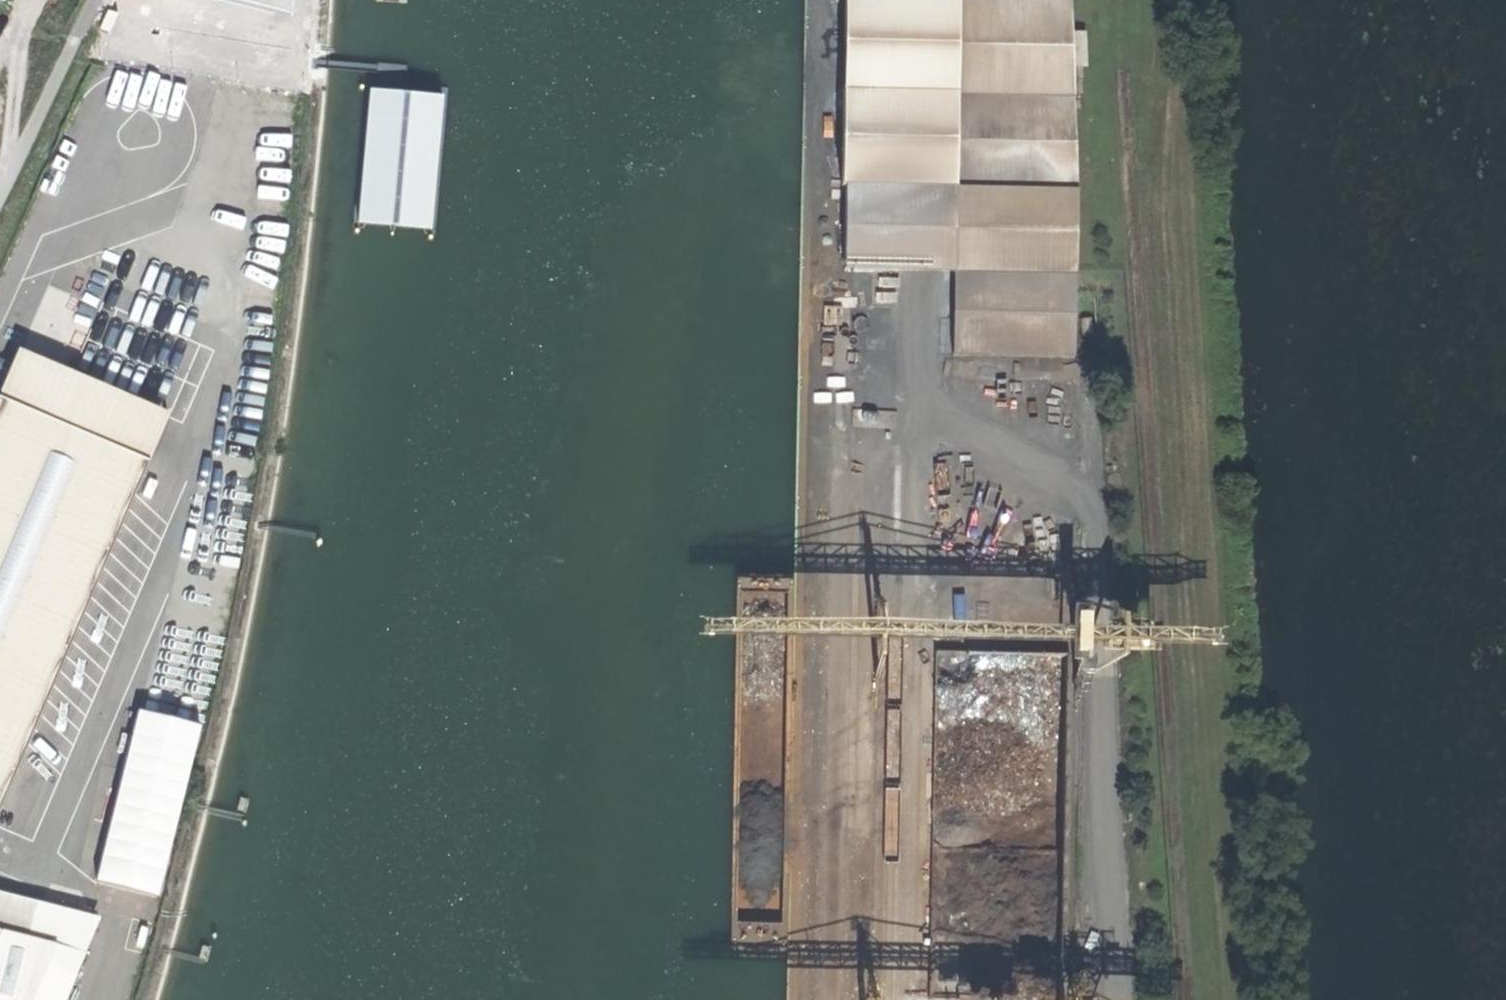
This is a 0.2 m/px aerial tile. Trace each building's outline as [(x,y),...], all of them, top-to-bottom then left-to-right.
[(845,187),(956,188),(958,0),(850,0),(845,187)] [(956,188),(954,273),(952,355),(1075,352),(1068,66),(1067,33),(1066,0),(958,0),(956,188)] [(1067,33),(1068,66),(1083,66),(1083,32),(1067,33)] [(954,273),(956,188),(845,187),(844,270),(954,273)] [(67,358),(4,329),(0,338),(0,681),(20,690),(67,358)] [(138,708),(98,879),(162,894),(201,722),(138,708)] [(28,939),(35,912),(0,903),(0,932),(28,939)] [(75,975),(49,964),(56,947),(28,939),(0,932),(0,999),(64,999),(75,975)]
